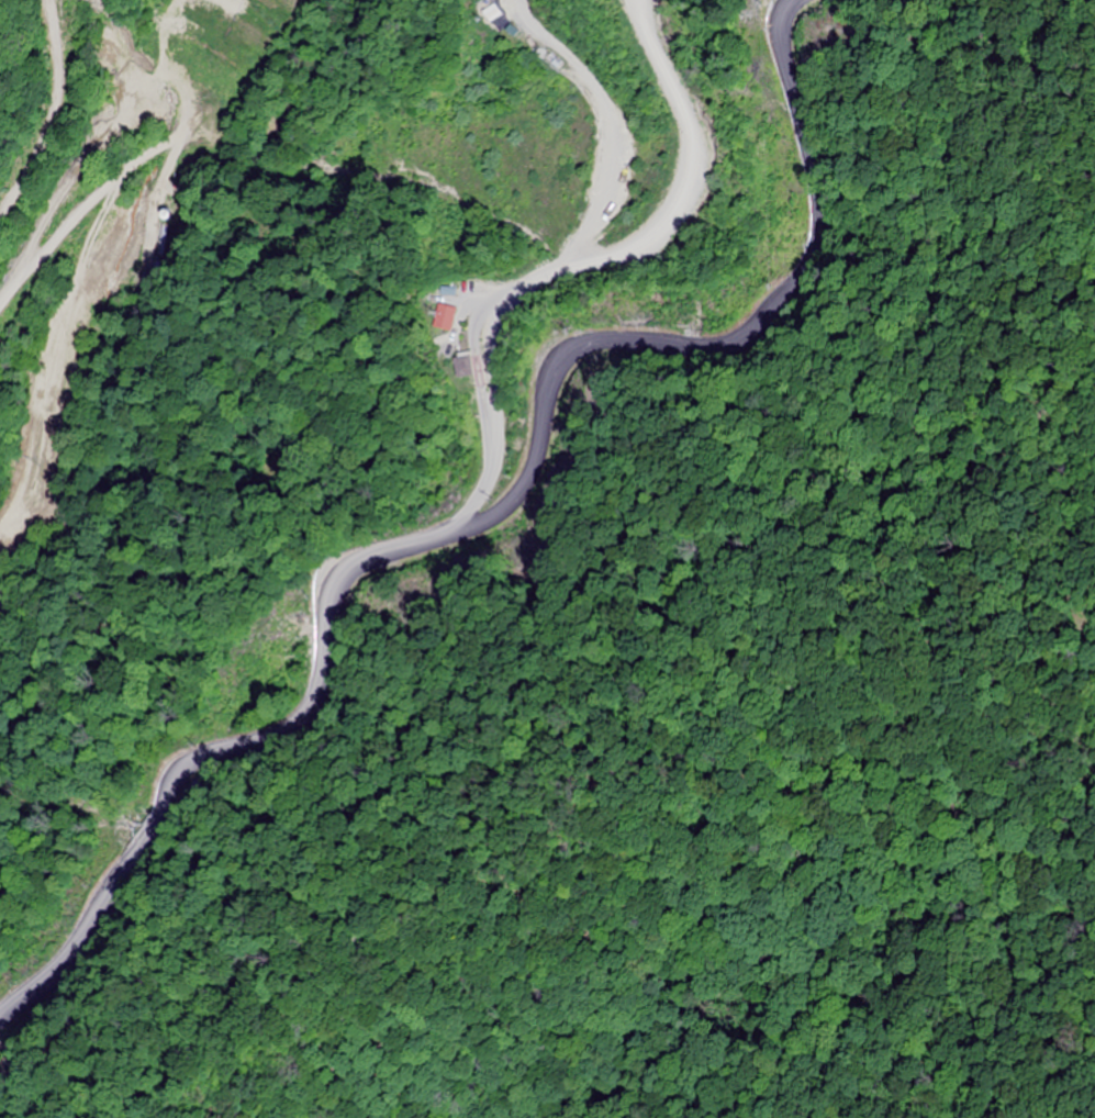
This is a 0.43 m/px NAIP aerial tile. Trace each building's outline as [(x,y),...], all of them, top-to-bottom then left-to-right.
[(455,311),(437,305),(429,327),(448,333),(455,311)] [(451,358),(451,377),(470,377),(470,358),(451,358)]
